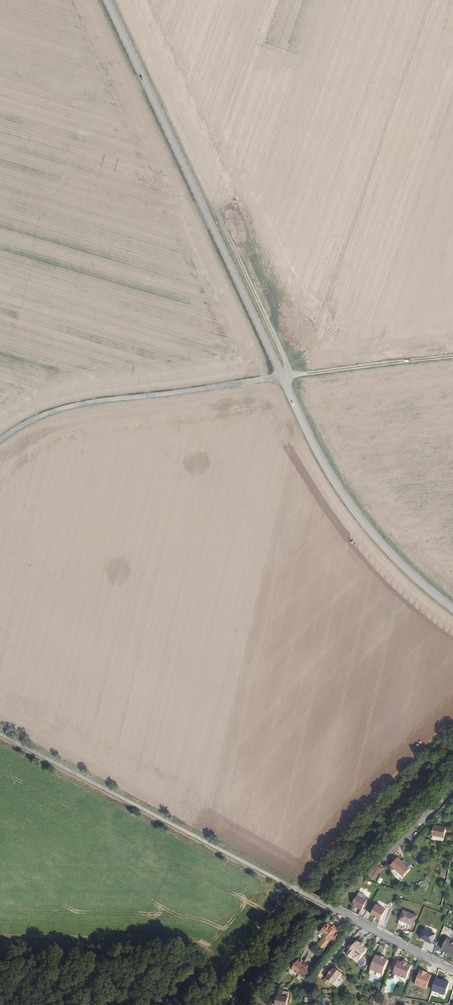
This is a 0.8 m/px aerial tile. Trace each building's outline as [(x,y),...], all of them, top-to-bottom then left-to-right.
[(443,837),(445,827),(433,825),(431,834),(432,834),(443,837)] [(403,877),(410,869),(402,863),(403,862),(398,858),(390,866),(403,877)] [(382,869),(378,865),(369,874),(374,879),(382,869)] [(354,899),(351,903),(356,906),(358,907),(358,908),(362,910),(368,900),(363,897),(362,898),(357,895),(355,900),(354,899)] [(386,910),(376,905),(371,915),(381,920),(386,910)] [(413,925),(417,915),(404,909),(400,920),(413,925)] [(320,936),(323,938),(329,931),(327,928),(320,936)] [(436,933),(424,928),(420,938),(432,942),(436,933)] [(329,931),(323,938),(323,940),(328,944),(335,935),(330,931),(329,931)] [(328,944),(323,940),(316,949),(324,954),(331,946),(334,948),(341,939),(335,935),(328,944)] [(447,939),(442,949),(452,955),(452,942),(447,939)] [(360,944),(357,941),(346,955),(351,959),(354,955),(360,960),(367,950),(365,948),(365,946),(362,944),(360,944)] [(380,957),(376,955),(370,970),(383,975),(388,960),(384,959),(385,958),(380,956),(380,957)] [(306,979),(314,969),(300,957),(292,967),(306,979)] [(403,963),(398,961),(393,974),(407,979),(412,966),(408,965),(403,963)] [(322,981),(330,988),(341,974),(334,968),(331,972),(330,971),(327,975),(328,975),(325,979),(325,978),(322,981)] [(449,982),(436,978),(432,991),(445,995),(449,982)]
